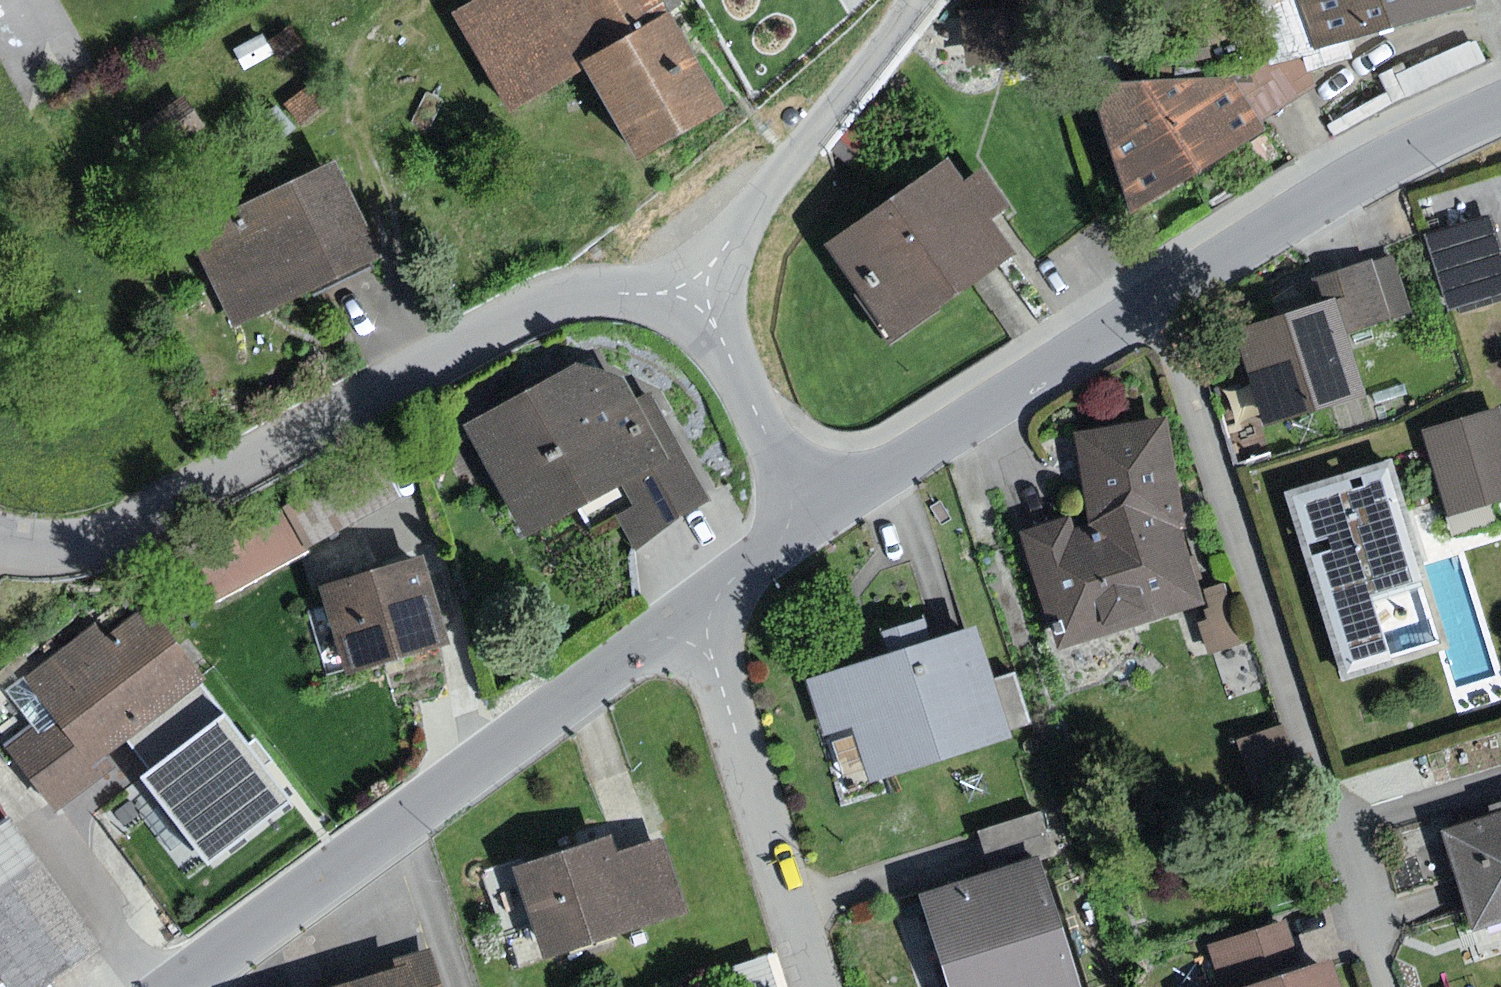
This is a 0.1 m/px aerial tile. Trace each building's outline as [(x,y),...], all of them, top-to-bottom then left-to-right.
[(454,13),(512,116),(589,70),(641,161),(736,111),(675,13),(694,2),(693,0),(477,0),(454,13)] [(1299,0),(1258,0),(1256,2),(1270,62),(1273,67),(1305,60),(1310,71),(1356,59),(1354,41),(1317,52),(1299,0)] [(1317,52),(1354,41),(1480,5),(1478,0),(1299,0),(1317,52)] [(293,26),(269,44),(280,58),(304,40),(293,26)] [(1387,94),(1328,124),(1334,135),(1395,103),(1487,61),(1475,40),(1406,70),(1403,64),(1378,76),(1387,94)] [(1270,62),(1234,75),(1264,120),(1317,88),(1310,71),(1305,60),(1273,67),(1270,62)] [(1234,75),(1092,88),(1133,222),(1271,131),(1264,120),(1234,75)] [(318,79),(288,103),(307,125),(336,101),(318,79)] [(207,128),(186,96),(133,130),(153,162),(207,128)] [(275,104),(258,120),(282,145),(299,129),(275,104)] [(855,294),(895,349),(1021,257),(995,221),(1012,208),(985,170),(967,182),(950,159),(831,246),(862,289),(855,294)] [(340,164),(192,233),(237,327),(384,259),(340,164)] [(1428,235),(1451,310),(1500,295),(1500,250),(1491,216),(1428,235)] [(1331,275),(1338,301),(1349,336),(1412,317),(1393,256),(1331,275)] [(1278,320),(1237,332),(1266,427),(1367,397),(1349,336),(1338,301),(1309,310),(1292,287),(1272,301),(1278,320)] [(579,365),(470,425),(529,541),(624,487),(635,507),(616,516),(637,550),(713,500),(700,475),(707,470),(657,387),(637,397),(625,375),(579,365)] [(1425,433),(1450,515),(1500,500),(1500,411),(1425,433)] [(1073,516),(1023,532),(1061,650),(1206,606),(1203,592),(1170,415),(1076,431),(1092,524),(1076,530),(1073,516)] [(377,453),(283,506),(308,549),(401,496),(377,453)] [(1389,467),(1292,497),(1307,545),(1333,537),(1338,550),(1312,558),(1349,677),(1397,662),(1376,596),(1424,582),(1389,467)] [(308,549),(283,506),(173,568),(199,614),(308,553),(308,549)] [(323,586),(347,674),(450,646),(426,558),(323,586)] [(1227,584),(1203,592),(1206,606),(1209,619),(1200,623),(1208,654),(1246,644),(1227,584)] [(59,815),(118,769),(110,758),(132,742),(205,687),(210,682),(152,606),(106,641),(95,626),(36,672),(23,654),(0,672),(0,758),(7,768),(17,760),(59,815)] [(977,628),(810,681),(846,791),(1013,737),(1009,729),(993,680),(977,628)] [(1015,673),(993,680),(1009,729),(1031,723),(1015,673)] [(155,772),(145,780),(212,866),(294,803),(205,687),(132,742),(155,772)] [(1286,728),(1240,742),(1258,802),(1304,788),(1286,728)] [(10,820),(0,803),(0,828),(10,820)] [(979,832),(993,875),(1044,858),(1072,849),(1058,806),(979,832)] [(1444,833),(1475,933),(1500,925),(1500,815),(1444,833)] [(10,820),(0,828),(0,970),(13,986),(43,986),(101,945),(10,820)] [(612,839),(516,870),(545,960),(641,929),(617,855),(612,839)] [(667,839),(617,855),(641,929),(691,913),(667,839)] [(922,896),(946,971),(1067,933),(1044,858),(993,875),(922,896)] [(1222,986),(1245,986),(1308,968),(1293,919),(1209,944),(1222,986)] [(946,971),(951,986),(1084,986),(1067,933),(946,971)] [(339,986),(445,986),(434,948),(373,965),(376,976),(339,986)] [(725,986),(787,986),(776,954),(720,972),(725,986)] [(1340,958),(1308,968),(1245,986),(1348,986),(1340,958)]
